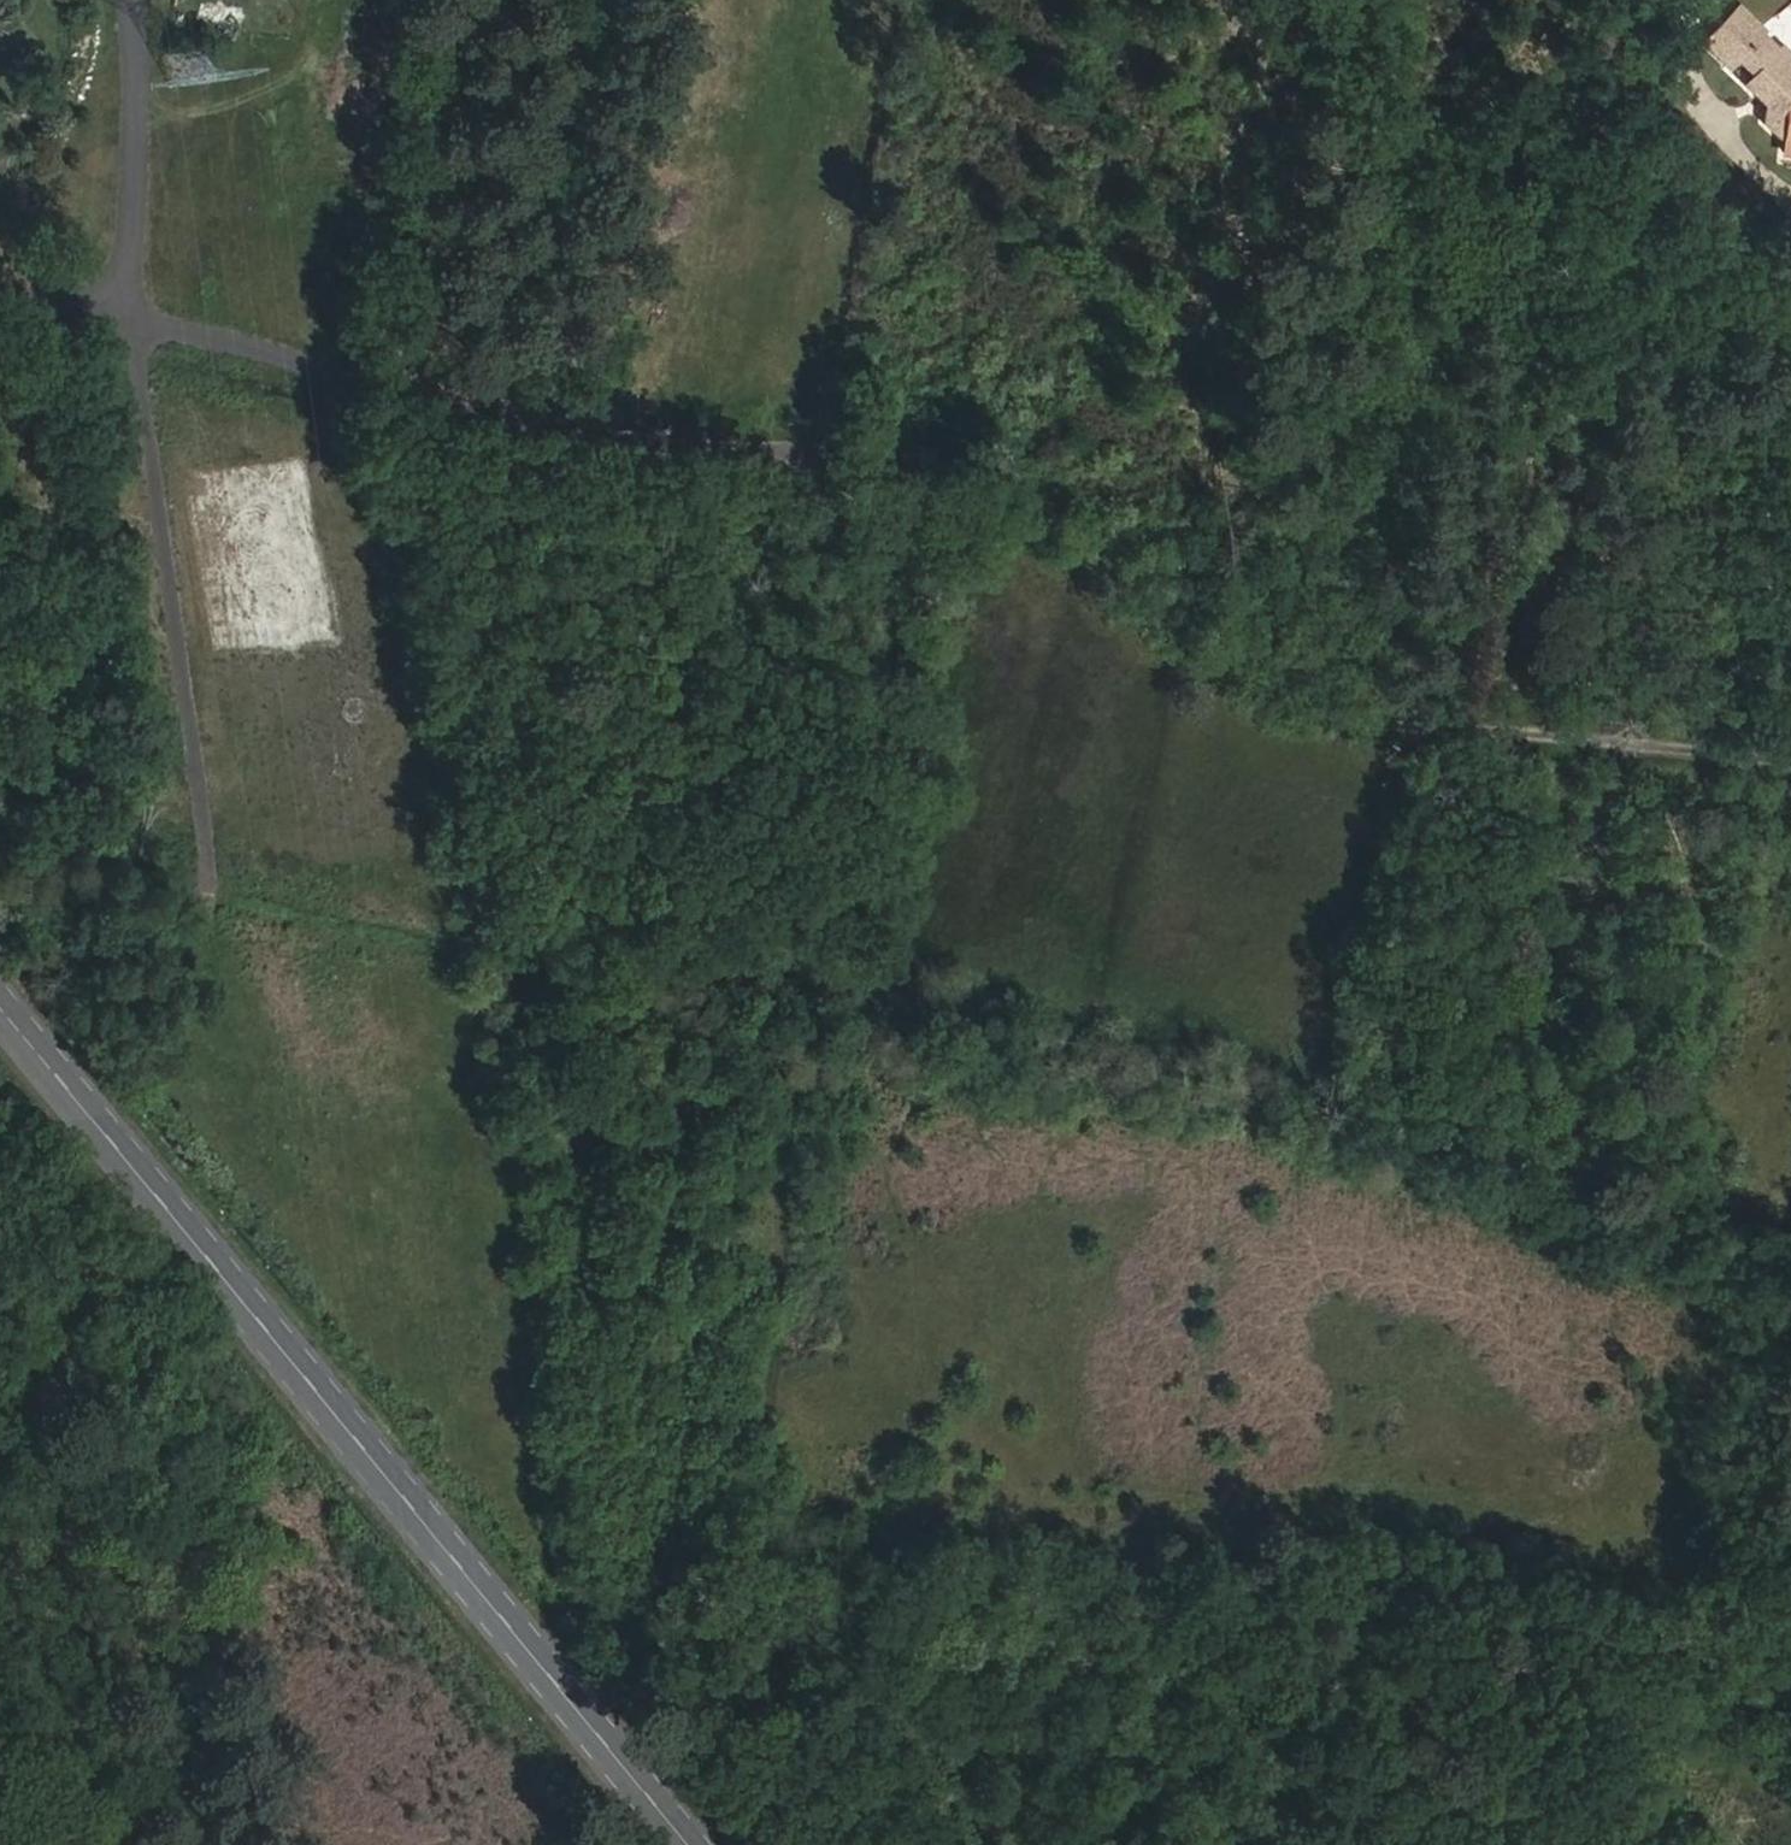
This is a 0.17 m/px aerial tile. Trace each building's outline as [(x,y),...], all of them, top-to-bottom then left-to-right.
[(1790,83),(1790,58),(1781,48),(1777,51),(1758,33),(1762,29),(1738,6),(1703,42),(1727,65),(1735,57),(1754,75),(1746,84),(1766,103),(1764,121),(1783,140),(1782,153),(1790,154),(1790,83)]
